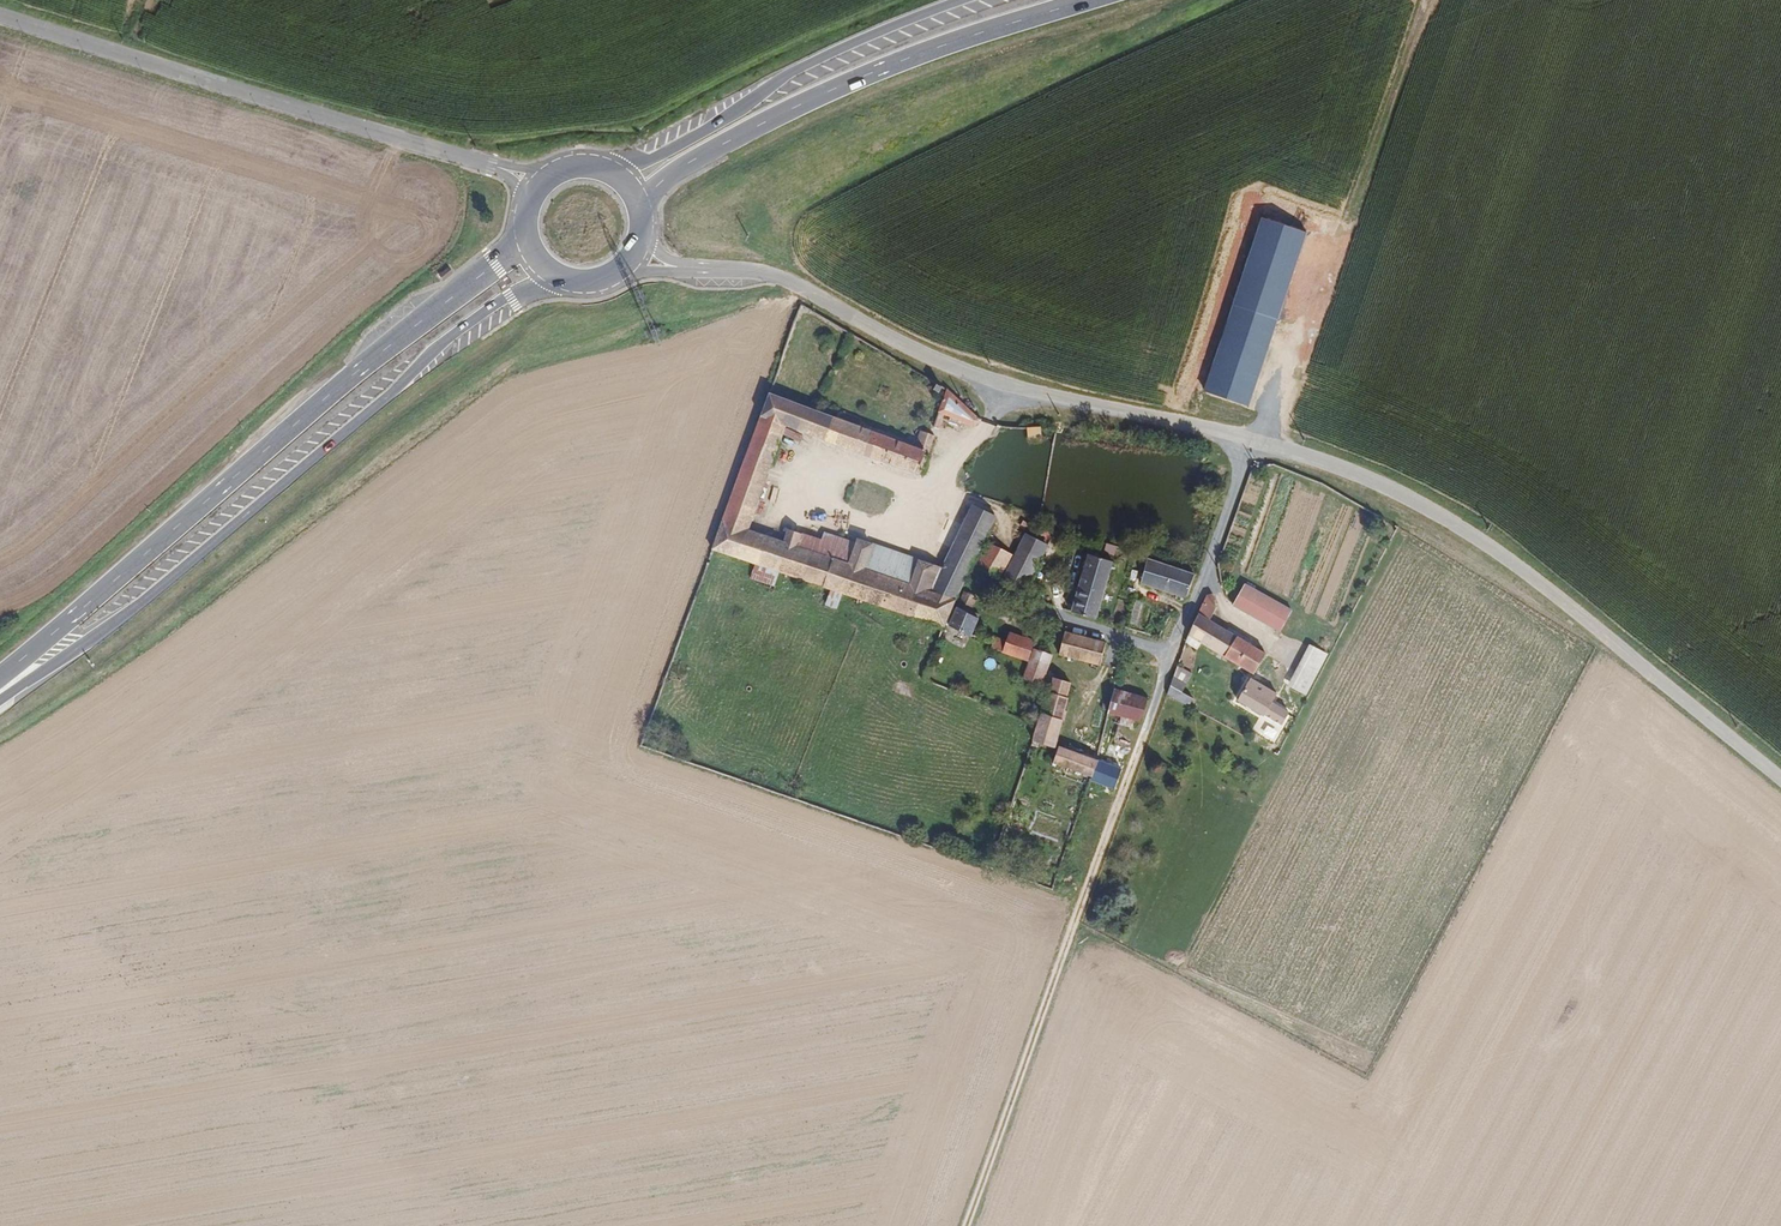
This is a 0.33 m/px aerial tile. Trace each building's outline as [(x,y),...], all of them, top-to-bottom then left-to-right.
[(1262,217),(1204,391),(1249,406),(1307,231),(1262,217)] [(443,281),(453,273),(449,268),(440,276),(443,281)] [(939,393),(943,388),(937,384),(934,390),(939,393)] [(981,421),(948,390),(933,427),(938,430),(944,414),(974,427),(981,421)] [(747,532),(785,427),(917,474),(925,452),(928,453),(935,436),(930,434),(921,431),(916,447),(842,420),(845,414),(838,411),(836,417),(816,411),(767,394),(711,548),(756,564),(751,578),(775,586),(780,572),(832,589),(827,604),(837,608),(842,593),(847,594),(944,627),(956,599),(956,598),(972,565),(980,550),(957,539),(942,569),(930,595),(910,587),(914,576),(895,568),(890,580),(850,565),(856,545),(823,534),(821,542),(800,535),(796,548),(784,544),(747,532)] [(1213,397),(1204,394),(1202,400),(1212,403),(1213,397)] [(1042,443),(1041,428),(1027,427),(1028,444),(1042,443)] [(980,550),(995,518),(973,506),(957,539),(980,550)] [(796,548),(800,535),(788,531),(784,544),(796,548)] [(1025,591),(1048,546),(1033,539),(1025,535),(1002,580),(1024,592),(1025,591)] [(942,569),(857,542),(856,545),(850,565),(890,580),(895,568),(914,576),(910,587),(930,595),(942,569)] [(998,579),(1011,554),(990,544),(976,567),(998,579)] [(1097,620),(1113,562),(1102,559),(1097,557),(1088,554),(1077,591),(1071,612),(1083,616),(1097,620)] [(1187,599),(1195,575),(1148,560),(1140,583),(1187,599)] [(1232,605),(1280,632),(1283,628),(1292,610),(1245,584),(1235,601),(1232,605)] [(979,618),(978,618),(980,615),(971,611),(978,598),(966,592),(958,607),(949,626),(972,637),(979,618)] [(1264,653),(1208,619),(1215,608),(1211,595),(1206,596),(1199,613),(1188,636),(1185,643),(1197,649),(1201,643),(1252,674),(1264,653)] [(1027,660),(1034,641),(1010,633),(1007,642),(1003,652),(1027,660)] [(1100,665),(1106,643),(1065,633),(1059,655),(1100,665)] [(1000,652),(1004,641),(994,638),(990,649),(1000,652)] [(1305,696),(1327,656),(1313,649),(1309,646),(1295,672),(1289,668),(1264,653),(1252,674),(1249,679),(1275,694),(1282,682),(1305,696)] [(1044,675),(1052,655),(1035,648),(1030,661),(1023,680),(1048,692),(1052,677),(1044,675)] [(1187,684),(1192,673),(1179,665),(1178,666),(1174,676),(1187,684)] [(1182,692),(1187,684),(1174,676),(1167,695),(1178,701),(1182,692)] [(1055,748),(1067,697),(1065,697),(1070,682),(1052,677),(1048,692),(1038,726),(1034,740),(1055,748)] [(1262,716),(1275,694),(1249,679),(1236,700),(1262,716)] [(1140,722),(1148,699),(1115,690),(1108,714),(1122,717),(1133,720),(1140,722)] [(1200,702),(1182,692),(1178,701),(1195,710),(1200,702)] [(1131,727),(1133,720),(1122,717),(1120,724),(1131,727)] [(1065,749),(1059,747),(1053,763),(1092,777),(1091,780),(1114,788),(1121,770),(1096,760),(1065,749)]
